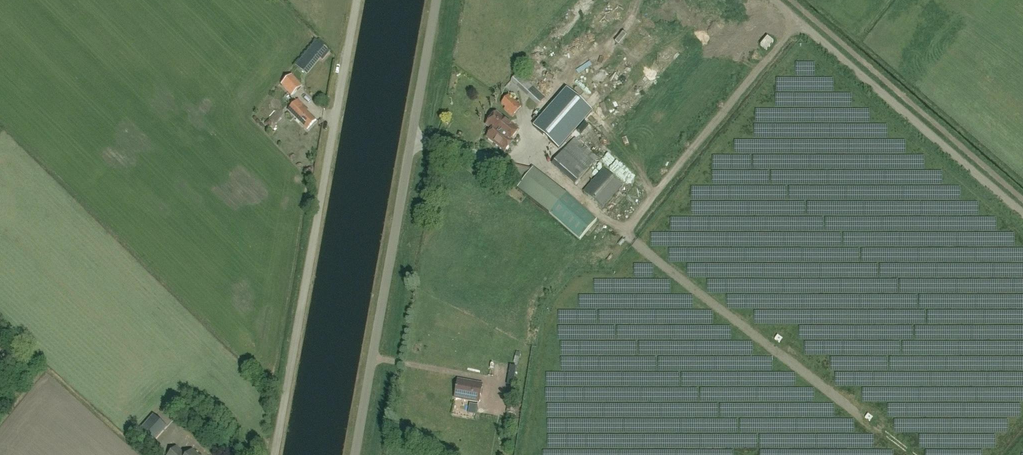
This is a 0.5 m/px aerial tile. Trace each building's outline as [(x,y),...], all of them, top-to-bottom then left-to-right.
[(766,50),(773,42),(767,37),(760,45),(766,50)] [(317,42),(298,66),(305,72),(319,55),(323,59),(329,52),(317,42)] [(511,80),(538,105),(545,98),(517,73),(511,80)] [(291,96),(303,86),(292,75),(281,85),(291,96)] [(566,89),(533,127),(559,149),(592,112),(566,89)] [(509,95),(501,104),(514,115),(521,107),(509,95)] [(307,129),(316,120),(307,111),(309,110),(298,100),(288,110),(307,129)] [(495,127),(511,140),(518,130),(496,113),(494,115),(492,115),(489,119),(490,120),(488,122),(495,127)] [(487,137),(505,152),(513,141),(511,140),(495,127),(487,137)] [(565,150),(552,164),(575,184),(594,162),(572,142),(568,146),(565,150)] [(509,164),(497,161),(494,175),(523,182),(532,170),(509,165),(509,164)] [(602,208),(622,186),(604,170),(584,192),(602,208)] [(549,213),(560,222),(576,204),(565,195),(549,213)] [(2,355),(8,347),(0,340),(0,354),(2,355)] [(479,402),(482,384),(458,379),(454,398),(479,402)] [(188,403),(183,399),(176,407),(181,411),(188,403)] [(154,415),(138,432),(152,444),(167,427),(154,415)]
